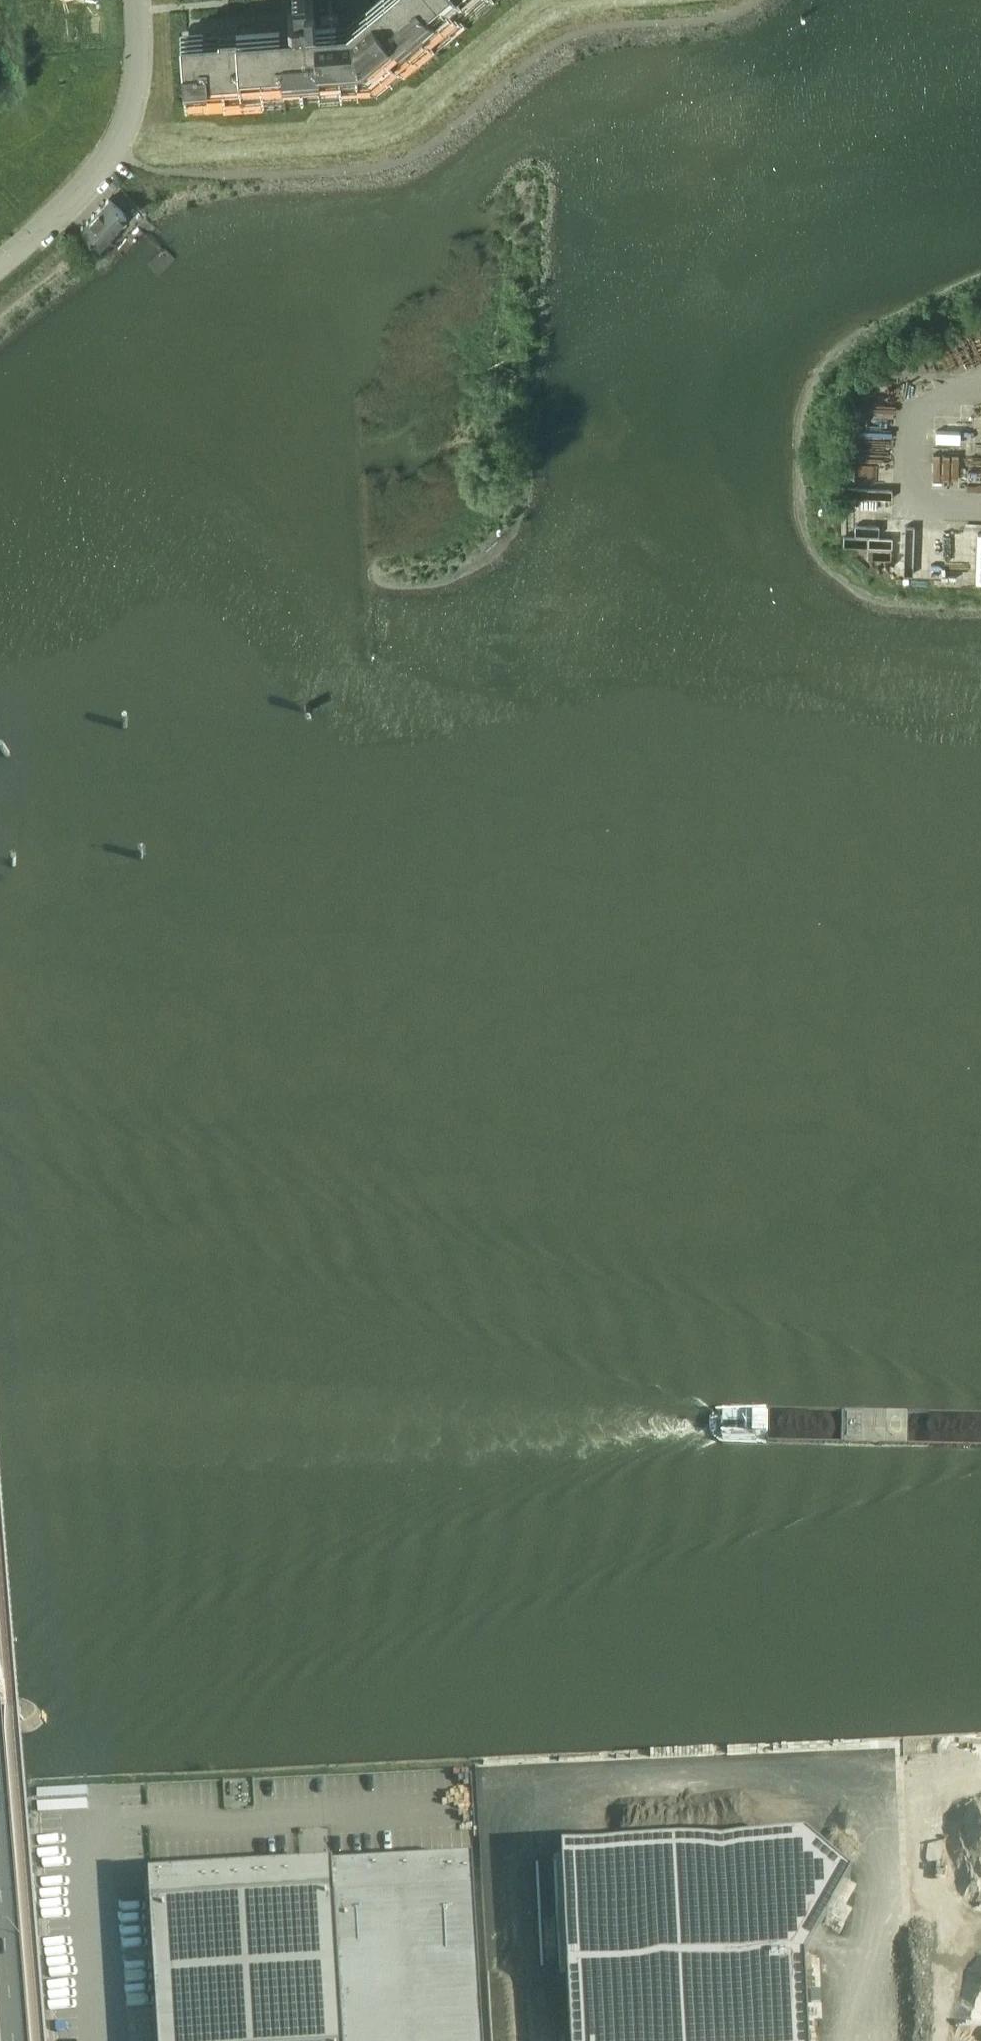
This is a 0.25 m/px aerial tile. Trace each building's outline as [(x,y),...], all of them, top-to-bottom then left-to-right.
[(179,31),(185,109),(377,95),(489,0),(364,0),(345,16),(325,18),(314,19),(314,11),(313,0),(292,0),(293,6),(287,7),(288,20),(218,25),(219,28),(179,31)] [(108,198),(81,227),(97,242),(96,243),(98,244),(99,242),(100,241),(104,244),(112,237),(108,233),(124,216),(125,216),(126,215),(125,213),(124,214),(108,198)] [(803,1841),(560,1853),(566,1973),(803,1961),(850,1880),(803,1841)] [(147,1878),(152,1959),(157,2040),(482,2040),(471,1863),(331,1871),(331,1867),(279,1870),(223,1874),(147,1878)]
